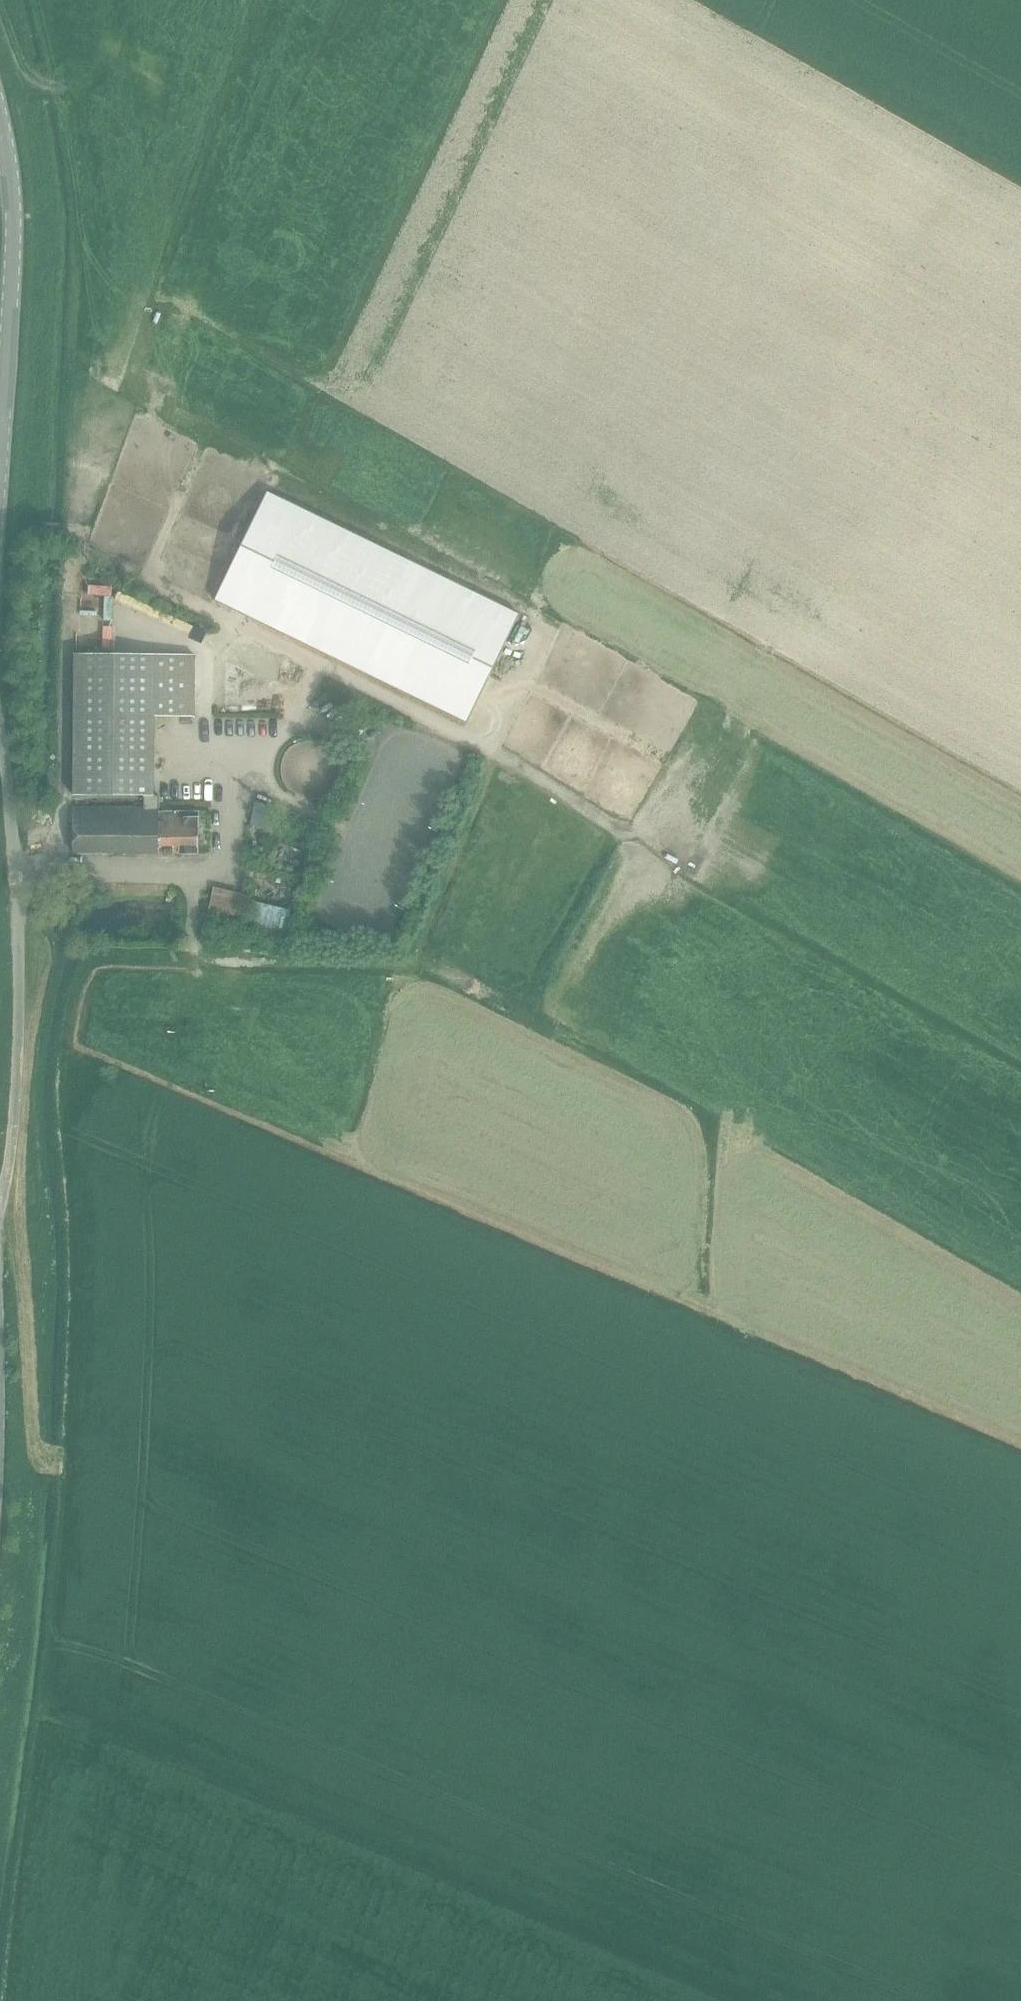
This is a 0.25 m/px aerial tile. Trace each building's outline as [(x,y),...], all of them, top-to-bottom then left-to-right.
[(214,599),(466,722),(519,614),(266,491),(214,599)] [(74,654),(73,795),(153,795),(154,715),(194,716),(194,654),(74,654)] [(240,666),(236,682),(258,687),(262,671),(240,666)] [(73,807),(73,852),(73,853),(198,853),(198,812),(157,811),(157,808),(73,807)] [(214,886),(210,901),(246,911),(250,896),(214,886)]
